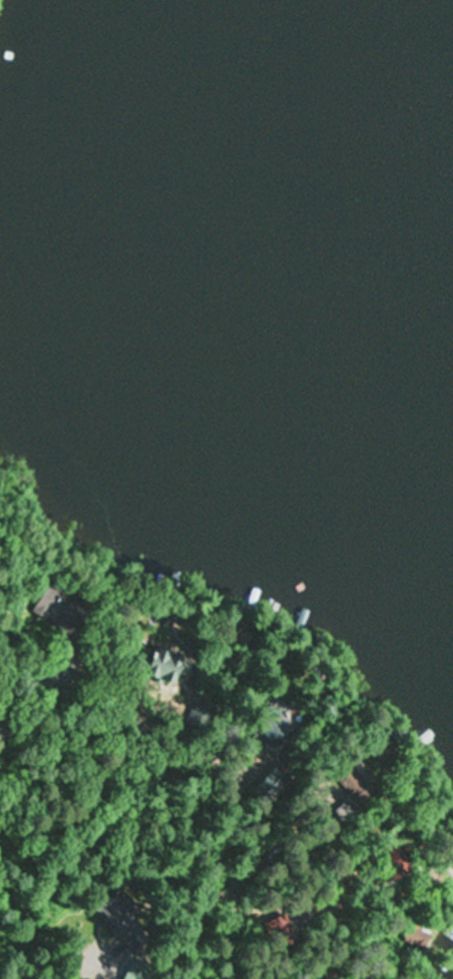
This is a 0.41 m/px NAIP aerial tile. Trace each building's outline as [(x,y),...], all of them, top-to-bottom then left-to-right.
[(33,609),(56,624),(76,592),(52,578),(33,609)] [(187,675),(192,659),(144,643),(135,669),(176,683),(179,672),(187,675)] [(289,726),(276,703),(264,710),(270,720),(261,725),(269,738),(289,726)] [(362,808),(379,794),(350,759),(333,773),(362,808)] [(97,909),(120,938),(141,921),(118,893),(97,909)] [(426,951),(431,933),(409,926),(404,945),(426,951)] [(138,962),(127,978),(144,978),(150,969),(138,962)]
